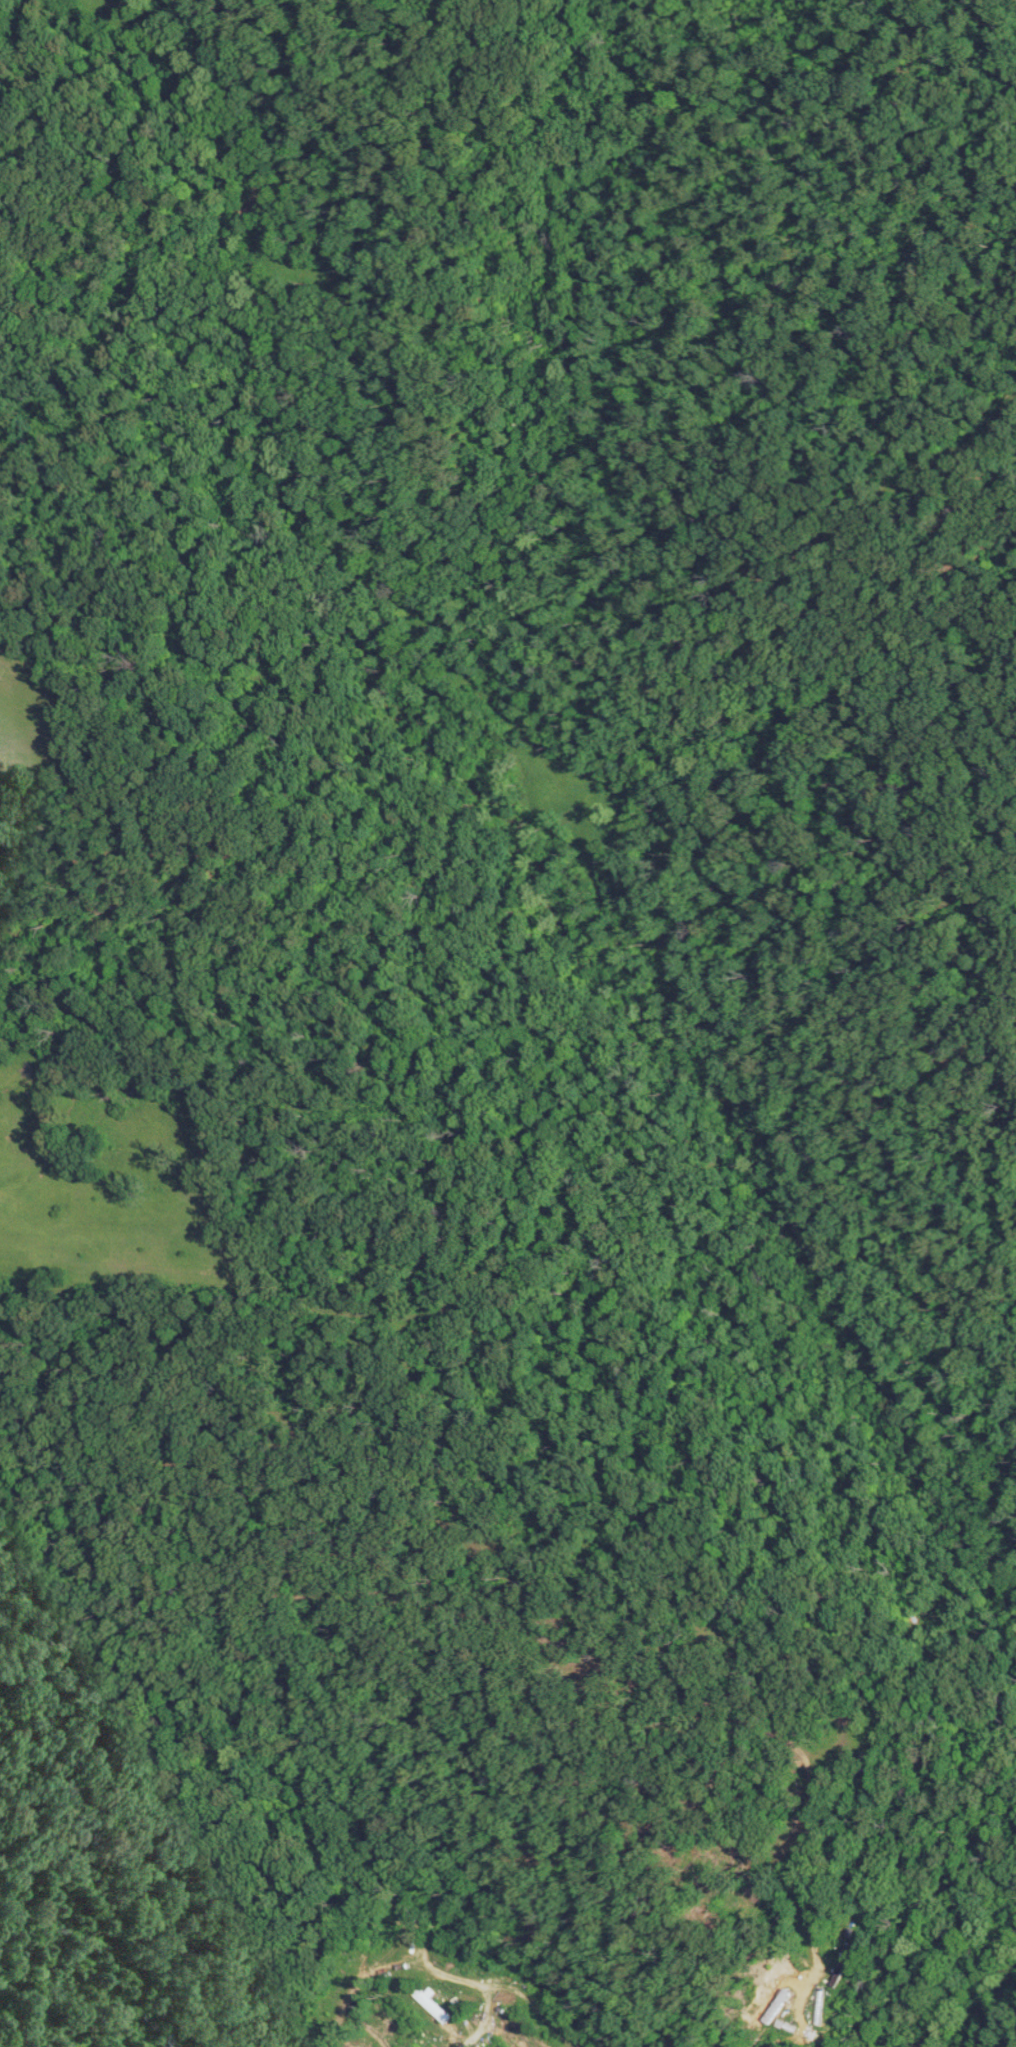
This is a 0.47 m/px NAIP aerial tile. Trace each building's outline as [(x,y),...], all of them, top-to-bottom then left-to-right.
[(433,1992),(431,1994),(423,1986),(415,1994),(450,2025),(459,2015),(433,1992)]
